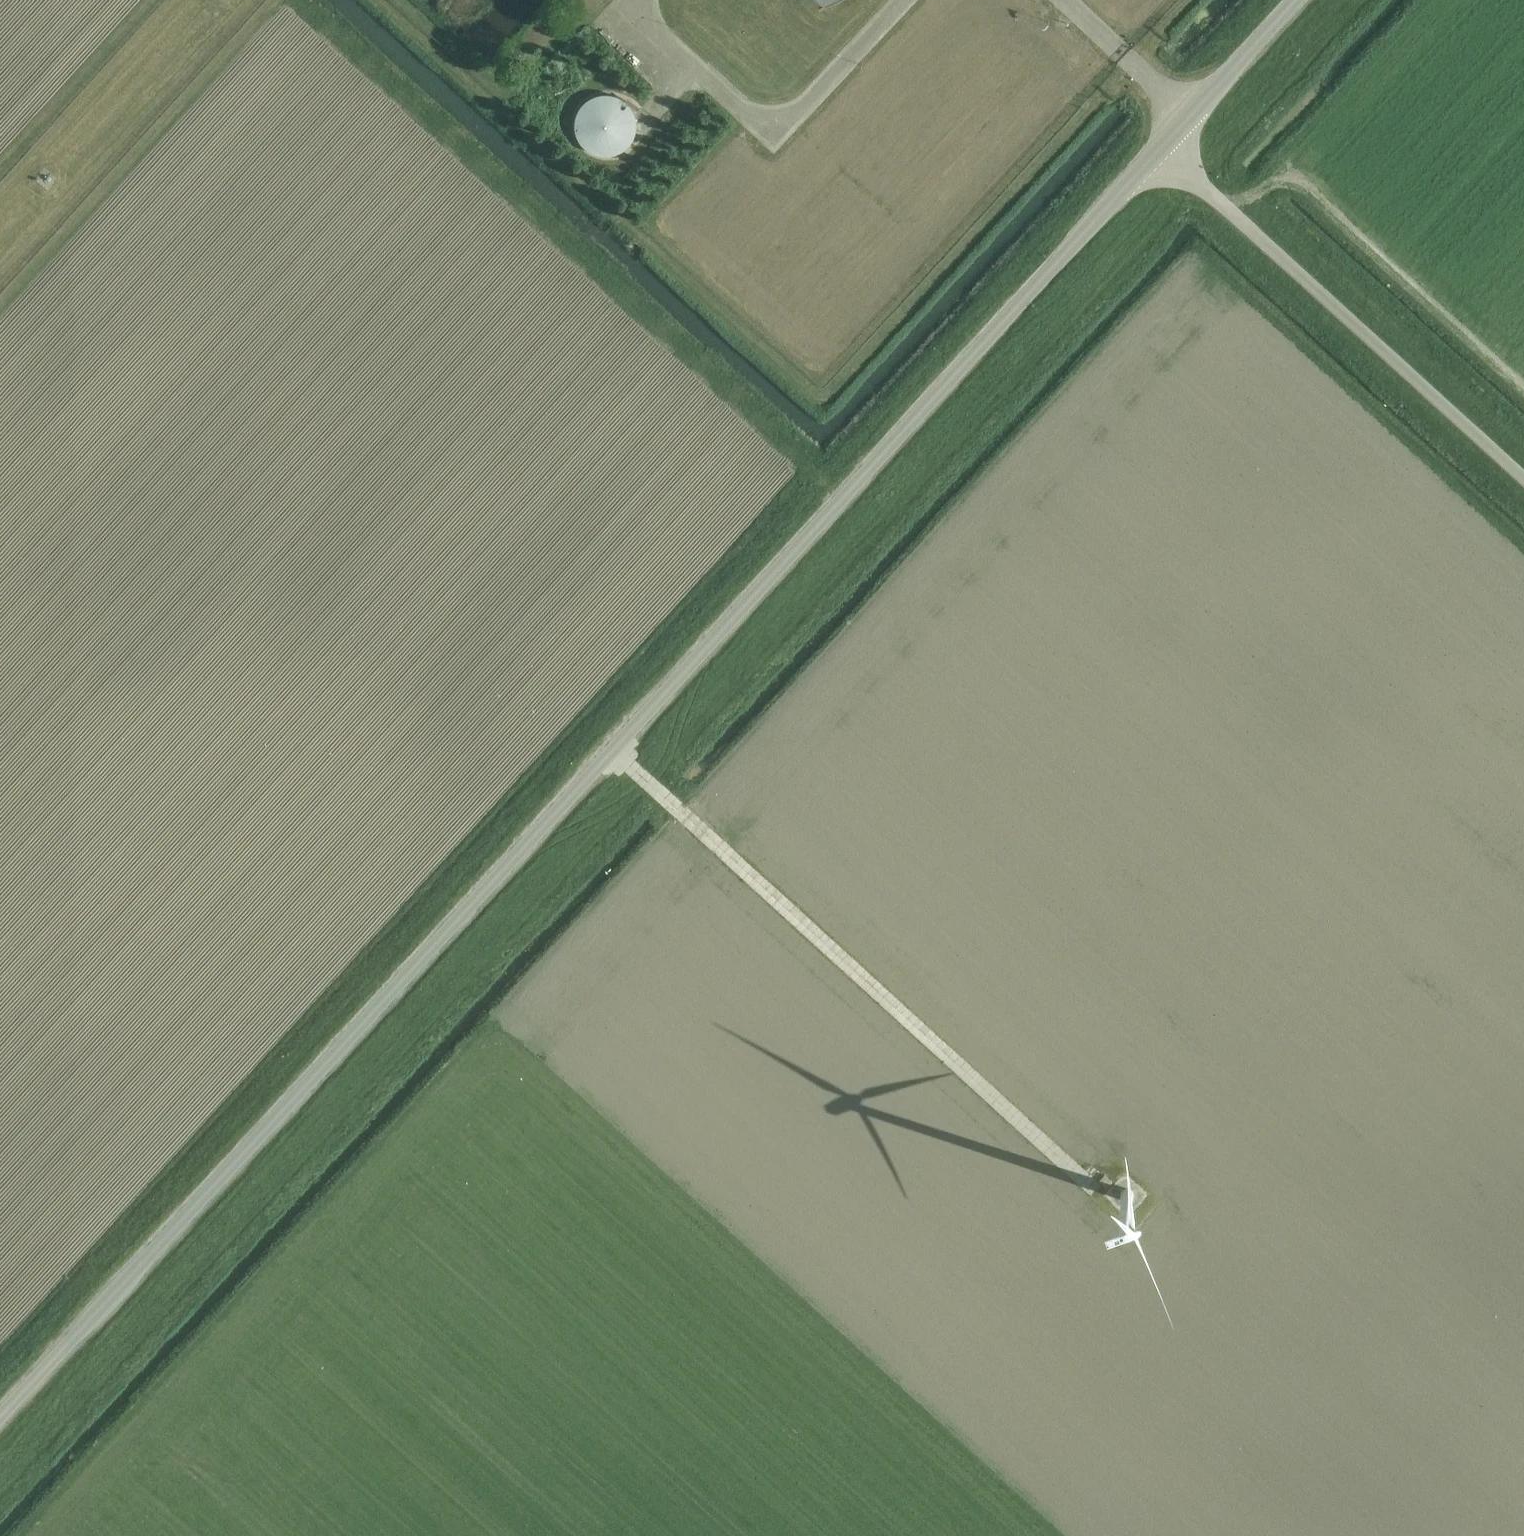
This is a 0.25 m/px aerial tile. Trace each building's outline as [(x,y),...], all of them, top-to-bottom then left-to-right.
[(578,137),(581,143),(587,149),(592,153),(598,155),(605,156),(611,156),(618,153),(623,151),(629,146),(634,138),(637,130),(637,122),(635,113),(629,104),(622,98),(614,95),(603,94),(594,97),(586,102),(580,109),(576,117),(575,126),(578,137)]
